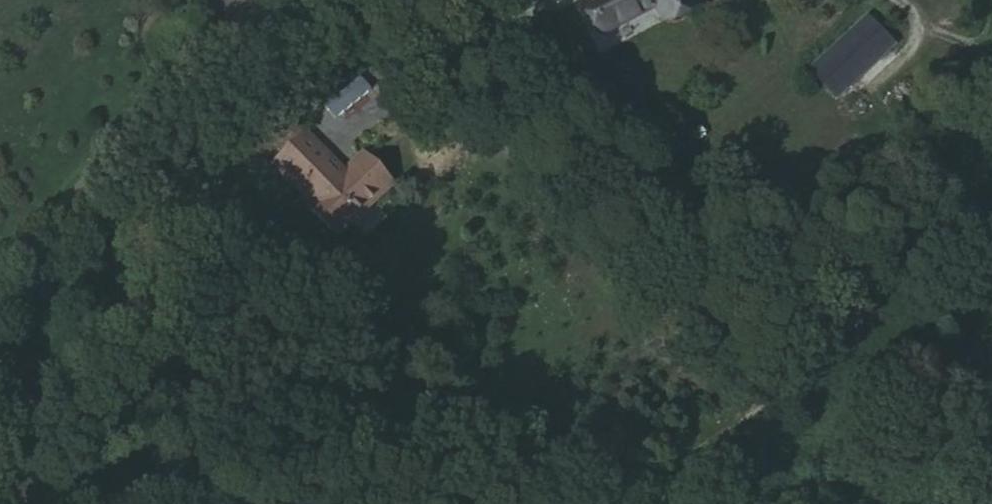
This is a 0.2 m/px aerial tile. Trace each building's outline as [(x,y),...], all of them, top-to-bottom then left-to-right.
[(599,13),(614,40),(666,12),(672,27),(701,12),(695,0),(624,0),(599,13)] [(897,45),(867,13),(808,69),(835,98),(897,45)] [(314,140),(285,168),(318,204),(313,208),(344,243),(397,194),(368,161),(348,178),(314,140)]
